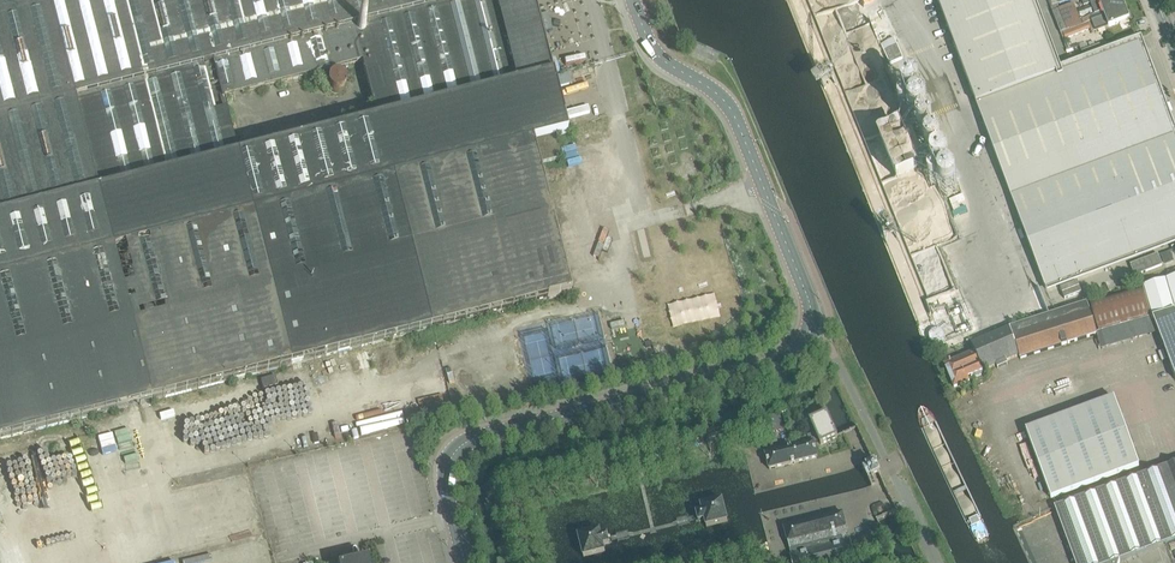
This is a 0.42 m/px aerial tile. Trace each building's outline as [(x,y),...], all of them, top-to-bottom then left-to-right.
[(11,438),(512,309),(570,294),(562,259),(538,166),(562,160),(556,137),(567,134),(567,132),(552,75),(534,3),(533,0),(0,0),(0,440),(11,438)] [(939,3),(1046,289),(1174,241),(1174,140),(1139,44),(1058,74),(1030,0),(948,0),(939,3)] [(1074,5),(1076,10),(1085,7),(1084,6),(1090,4),(1092,10),(1118,0),(1087,0),(1074,5)] [(1085,19),(1087,23),(1088,22),(1088,23),(1126,9),(1122,0),(1118,0),(1092,10),(1094,16),(1085,19)] [(1126,9),(1088,23),(1088,24),(1092,22),(1096,32),(1109,27),(1129,19),(1126,9)] [(1088,24),(1064,33),(1066,39),(1091,29),(1088,24)] [(1106,42),(1081,50),(1083,56),(1108,48),(1106,42)] [(1162,256),(1165,264),(1173,261),(1170,252),(1162,256)] [(1158,254),(1131,265),(1135,276),(1163,266),(1158,254)] [(1143,287),(1152,319),(1154,318),(1174,375),(1174,278),(1143,287)] [(1142,288),(1091,303),(1100,332),(1151,317),(1142,288)] [(1010,328),(972,344),(975,352),(958,359),(945,365),(949,375),(955,388),(970,381),(969,378),(973,377),(976,378),(981,376),(982,372),(984,371),(1020,356),(1021,359),(1098,335),(1088,303),(1055,314),(1011,328),(1010,328)] [(1114,399),(1026,431),(1051,499),(1139,466),(1114,399)] [(816,433),(809,436),(811,441),(812,443),(814,442),(815,443),(819,441),(821,445),(838,437),(838,436),(828,414),(827,414),(811,422),(816,433)] [(777,416),(763,420),(767,435),(781,431),(777,416)] [(715,434),(706,437),(708,444),(726,439),(724,432),(715,434)] [(790,449),(766,455),(769,470),(818,458),(818,457),(818,456),(815,443),(814,442),(812,443),(792,448),(790,449)] [(865,469),(864,469),(869,479),(870,479),(870,478),(872,477),(872,478),(873,478),(874,481),(875,481),(873,478),(874,477),(879,475),(878,475),(880,474),(879,472),(880,472),(879,471),(878,468),(877,466),(876,466),(875,464),(874,465),(873,465),(873,464),(869,466),(868,466),(866,462),(865,462),(867,468),(865,469)] [(1157,470),(1172,511),(1174,510),(1174,471),(1172,464),(1157,470)] [(1146,474),(1142,475),(1157,516),(1172,511),(1157,470),(1146,474)] [(1055,508),(1075,562),(1119,562),(1120,561),(1129,557),(1141,553),(1151,549),(1161,546),(1167,543),(1157,516),(1142,475),(1136,477),(1126,481),(1115,485),(1104,489),(1095,493),(1085,497),(1074,500),(1064,504),(1055,508)] [(729,523),(723,500),(700,505),(702,512),(697,514),(698,518),(699,522),(704,521),(706,528),(729,523)] [(843,513),(785,528),(790,552),(792,556),(851,542),(849,536),(843,513)] [(608,536),(603,537),(601,530),(588,533),(578,535),(583,558),(607,553),(605,546),(610,544),(609,540),(608,536)] [(792,556),(793,562),(842,562),(855,560),(851,542),(792,556)]
